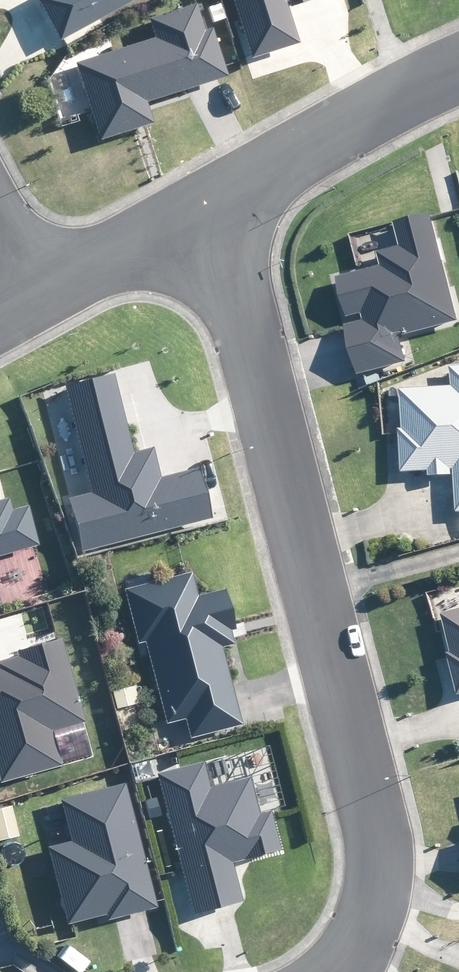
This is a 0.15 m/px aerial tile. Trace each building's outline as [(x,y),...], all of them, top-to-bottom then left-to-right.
[(36,2),(57,44),(142,0),(41,0),(36,2)] [(249,61),(296,48),(286,14),(305,8),(302,0),(231,0),(249,61)] [(203,35),(194,9),(150,25),(156,42),(75,70),(100,144),(151,126),(144,106),(225,78),(210,32),(203,35)] [(458,326),(435,218),(397,226),(402,251),(381,255),(384,271),(341,280),(363,377),(408,367),(402,338),(458,326)] [(456,366),(458,389),(404,392),(409,472),(432,471),(433,476),(458,475),(458,366),(456,366)] [(132,456),(111,374),(60,387),(88,497),(67,502),(80,555),(209,522),(197,472),(158,482),(150,452),(132,456)] [(37,548),(27,510),(0,517),(0,558),(37,548)] [(229,631),(237,629),(228,592),(195,601),(189,577),(130,592),(165,728),(183,723),(186,737),(237,724),(218,648),(232,644),(229,631)] [(445,618),(458,677),(458,614),(445,618)] [(57,644),(0,662),(0,784),(59,766),(48,728),(79,719),(57,644)] [(210,790),(204,766),(157,778),(179,862),(162,866),(172,904),(188,900),(193,918),(240,906),(229,863),(279,850),(269,814),(258,817),(249,780),(210,790)] [(154,910),(122,788),(60,804),(71,844),(48,851),(68,926),(104,916),(106,923),(154,910)]
